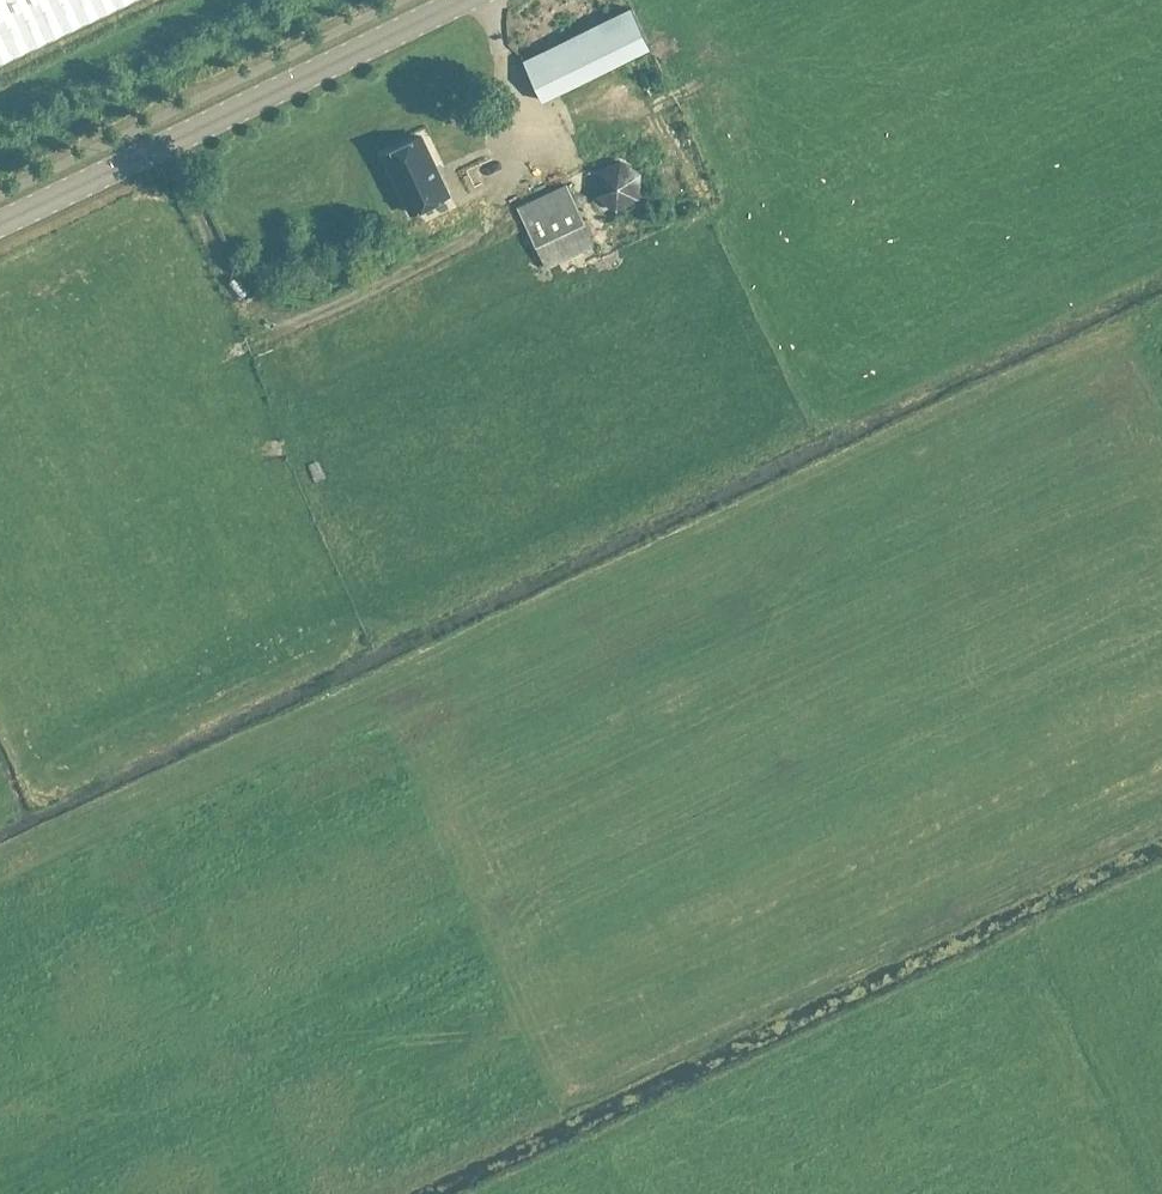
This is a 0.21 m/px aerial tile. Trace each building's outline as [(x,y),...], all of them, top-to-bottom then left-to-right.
[(125,0),(0,0),(0,59),(125,0)] [(544,91),(655,44),(636,0),(635,0),(525,47),(544,91)] [(448,194),(420,136),(383,154),(411,212),(448,194)] [(603,187),(615,209),(651,189),(639,167),(603,187)] [(576,206),(526,228),(545,269),(594,247),(576,206)]
